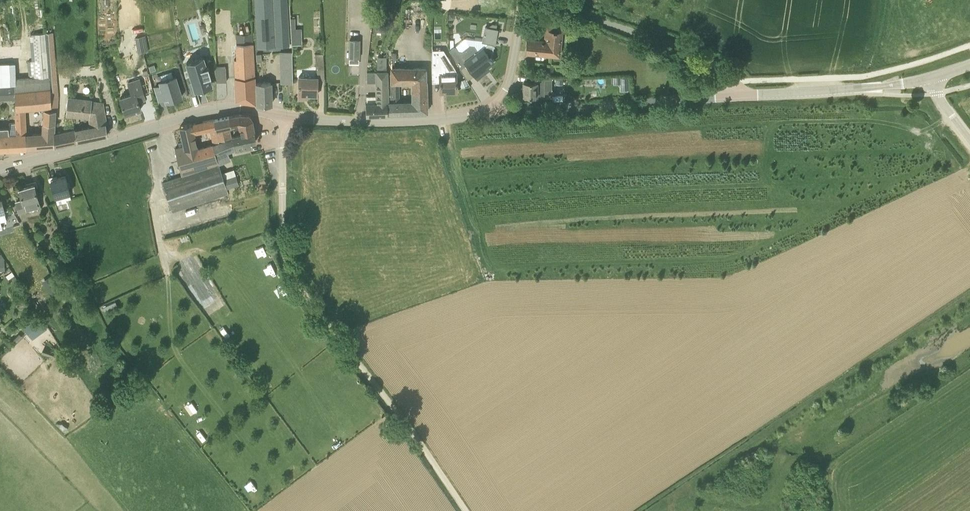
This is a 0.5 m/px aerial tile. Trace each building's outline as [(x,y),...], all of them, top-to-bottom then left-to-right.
[(261,53),(265,53),(265,46),(289,45),(286,0),(253,0),(256,48),(256,54),(261,53)] [(386,32),(389,17),(379,15),(376,30),(386,32)] [(566,32),(566,21),(558,21),(546,20),(545,41),(526,40),(525,51),(558,55),(560,32),(566,32)] [(496,30),(497,25),(492,24),(488,27),(484,26),(482,41),(494,43),(497,30),(496,30)] [(300,45),(302,45),(302,28),(291,28),(292,45),(300,45)] [(28,78),(49,76),(46,33),(29,34),(31,60),(27,60),(28,78)] [(238,45),(251,45),(253,44),(253,33),(236,34),(236,38),(238,38),(238,45)] [(138,52),(143,52),(148,51),(145,35),(135,37),(138,52)] [(359,63),(359,58),(359,39),(349,39),(348,58),(348,62),(359,63)] [(254,90),(251,45),(238,45),(236,45),(237,61),(234,61),(235,83),(237,99),(255,102),(254,90)] [(478,51),(474,46),(469,45),(462,51),(458,51),(454,46),(449,50),(461,68),(467,64),(477,77),(484,72),(482,70),(493,61),(483,47),(478,51)] [(280,52),(280,82),(292,82),(292,52),(280,52)] [(316,67),(324,67),(323,53),(315,53),(316,67)] [(440,80),(440,91),(457,91),(456,75),(458,74),(444,54),(436,58),(436,66),(432,67),(432,80),(440,80)] [(197,91),(196,88),(203,86),(204,89),(205,89),(204,86),(212,83),(207,69),(209,68),(208,65),(206,65),(203,57),(187,62),(193,82),(190,83),(193,92),(197,91)] [(386,70),(386,57),(377,57),(377,70),(386,70)] [(215,81),(226,81),(226,67),(215,67),(215,81)] [(426,81),(424,81),(424,68),(392,69),(392,82),(414,82),(414,103),(415,112),(426,112),(426,81)] [(377,81),(377,72),(367,71),(367,82),(377,81)] [(388,113),(387,85),(387,72),(377,72),(377,81),(377,104),(366,104),(366,113),(388,113)] [(50,89),(50,82),(49,76),(28,78),(16,79),(15,84),(14,87),(15,92),(50,89)] [(165,97),(166,101),(182,96),(176,76),(160,81),(161,84),(155,86),(159,99),(165,97)] [(317,95),(316,76),(298,77),(298,98),(303,98),(303,95),(317,95)] [(552,93),(552,77),(542,76),(542,81),(537,81),(523,80),(523,94),(544,95),(544,92),(552,93)] [(459,81),(461,87),(468,84),(466,78),(459,81)] [(125,113),(141,109),(137,97),(144,95),(139,79),(128,83),(130,90),(120,93),(121,97),(120,97),(125,113)] [(272,104),(271,82),(255,83),(256,104),(272,104)] [(15,92),(14,87),(15,84),(0,85),(0,99),(15,98),(15,94),(15,92)] [(399,85),(387,85),(388,113),(415,112),(414,103),(400,103),(399,85)] [(51,108),(51,104),(50,89),(15,92),(15,94),(15,98),(15,102),(16,109),(26,109),(44,108),(51,108)] [(89,123),(105,120),(102,102),(91,100),(92,99),(68,96),(65,115),(88,118),(89,123)] [(55,144),(54,132),(55,109),(44,108),(41,132),(27,133),(26,147),(55,146),(55,144)] [(16,109),(16,122),(9,123),(9,125),(0,126),(0,149),(25,147),(26,147),(27,133),(26,109),(16,109)] [(240,133),(254,131),(252,119),(250,117),(248,115),(237,114),(230,115),(232,126),(238,125),(240,133)] [(230,126),(232,126),(230,115),(214,119),(218,141),(232,138),(231,135),(230,126)] [(184,146),(175,148),(182,176),(219,164),(215,154),(213,145),(218,141),(214,119),(180,126),(184,146)] [(55,144),(107,134),(106,127),(107,127),(105,120),(89,123),(89,127),(54,132),(55,144)] [(256,141),(254,131),(240,133),(231,135),(232,138),(218,141),(213,145),(215,154),(219,164),(220,165),(231,160),(228,153),(235,150),(250,147),(249,142),(256,141)] [(227,189),(222,173),(219,164),(162,182),(172,212),(228,195),(227,189)] [(57,204),(67,201),(66,200),(71,198),(65,176),(50,180),(57,204)] [(236,177),(225,181),(228,190),(239,187),(236,177)] [(19,212),(32,208),(40,207),(34,184),(19,188),(22,199),(16,200),(19,212)] [(67,230),(70,224),(64,222),(61,228),(67,230)] [(61,250),(62,241),(53,241),(53,250),(61,250)] [(53,280),(45,285),(52,297),(60,292),(53,280)] [(203,318),(197,323),(202,329),(208,324),(203,318)] [(16,343),(23,337),(19,333),(12,340),(16,343)] [(319,347),(327,342),(323,335),(315,340),(319,347)] [(41,353),(51,357),(54,349),(45,345),(41,353)] [(284,441),(291,435),(285,428),(279,433),(284,441)]
